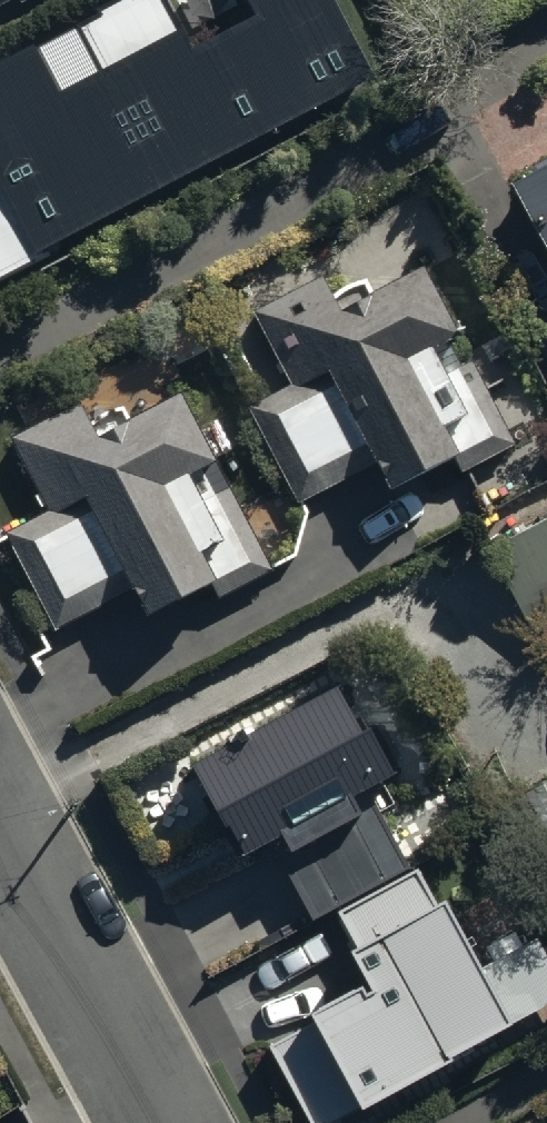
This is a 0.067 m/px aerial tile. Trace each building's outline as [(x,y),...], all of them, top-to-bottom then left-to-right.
[(371,78),(330,0),(246,0),(253,15),(192,47),(167,0),(122,0),(0,63),(0,271),(371,78)] [(508,180),(546,254),(546,160),(508,180)] [(320,272),(250,308),(289,383),(248,404),(298,501),(373,463),(387,490),(450,458),(458,474),(514,446),(469,357),(442,371),(430,347),(456,334),(420,264),(338,306),(320,272)] [(124,404),(91,420),(82,401),(9,437),(50,511),(8,533),(57,626),(134,585),(148,612),(211,581),(218,596),(268,572),(181,393),(171,398),(162,378),(121,398),(124,404)] [(486,545),(535,637),(546,631),(546,514),(486,545)] [(337,686),(191,767),(240,855),(270,839),(313,917),(406,865),(364,789),(395,772),(371,728),(363,732),(337,686)] [(525,790),(546,835),(546,779),(525,790)] [(337,912),(376,982),(270,1040),(315,1122),(327,1122),(546,1003),(546,959),(536,940),(484,968),(447,900),(439,904),(419,868),(337,912)]
